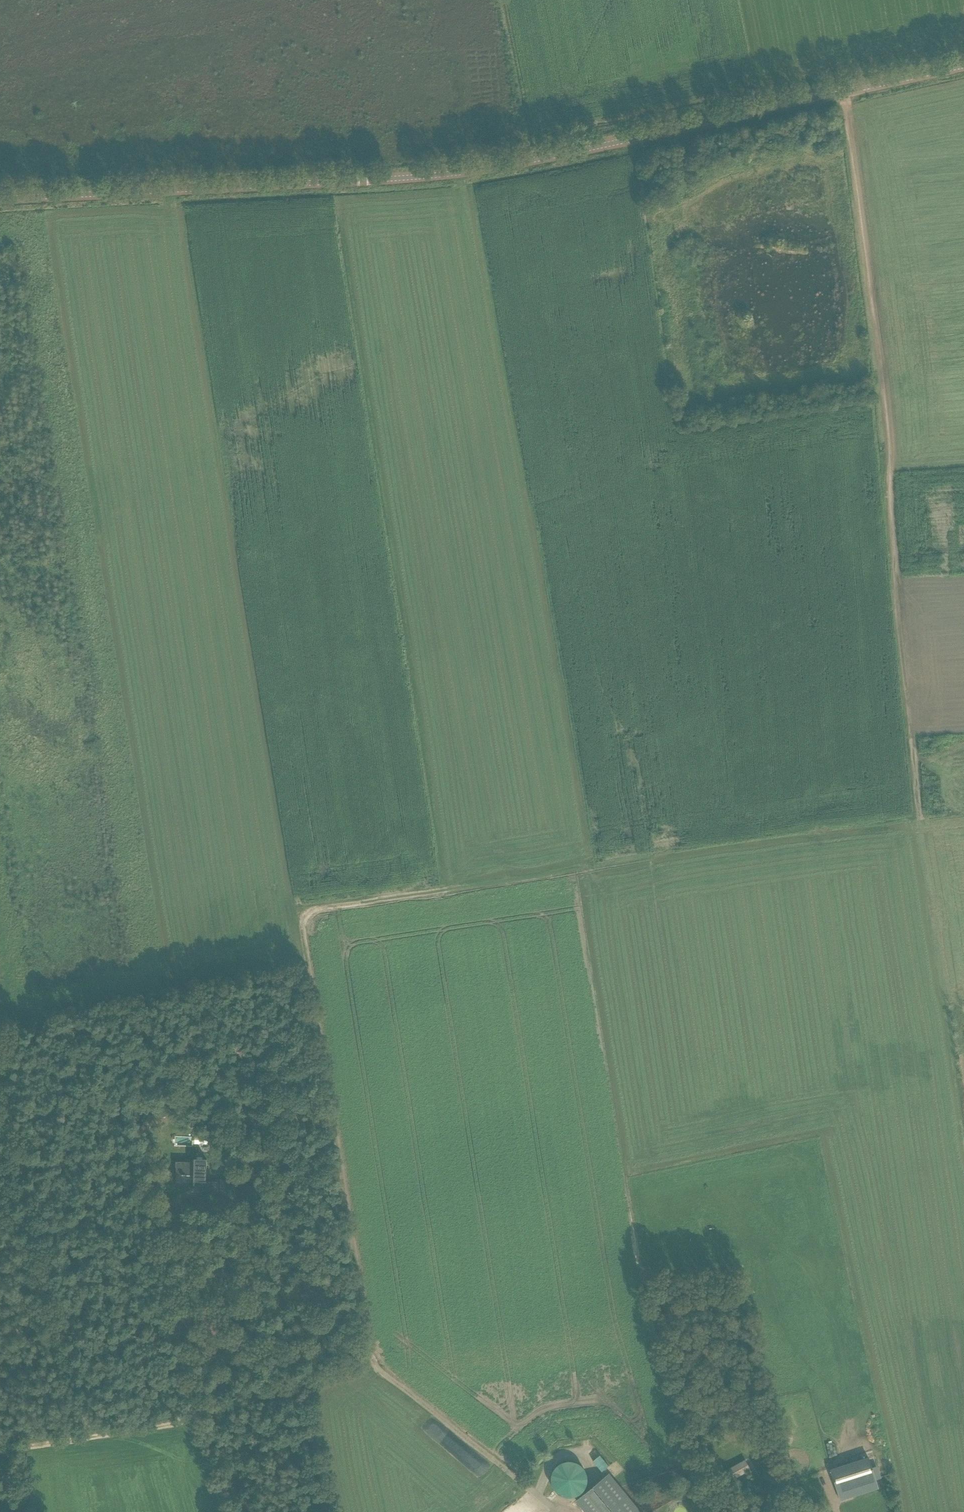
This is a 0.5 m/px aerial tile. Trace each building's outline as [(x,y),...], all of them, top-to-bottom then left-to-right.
[(140,1129),(147,1132),(154,1117),(148,1114),(140,1129)] [(203,1185),(203,1191),(218,1191),(218,1182),(206,1182),(207,1159),(194,1159),(194,1162),(176,1162),(176,1167),(176,1175),(194,1176),(193,1186),(194,1186),(195,1185),(203,1185)] [(221,1179),(220,1193),(230,1193),(231,1180),(221,1179)] [(267,1302),(271,1319),(281,1317),(278,1300),(267,1302)] [(598,1455),(591,1461),(600,1472),(607,1466),(598,1455)] [(878,1487),(869,1458),(831,1471),(840,1499),(878,1487)] [(546,1489),(577,1499),(587,1470),(556,1460),(546,1489)] [(726,1471),(720,1475),(725,1483),(732,1479),(733,1480),(750,1470),(744,1460),(726,1470),(726,1471)] [(610,1474),(576,1502),(585,1511),(636,1511),(637,1511),(640,1509),(610,1474)]
